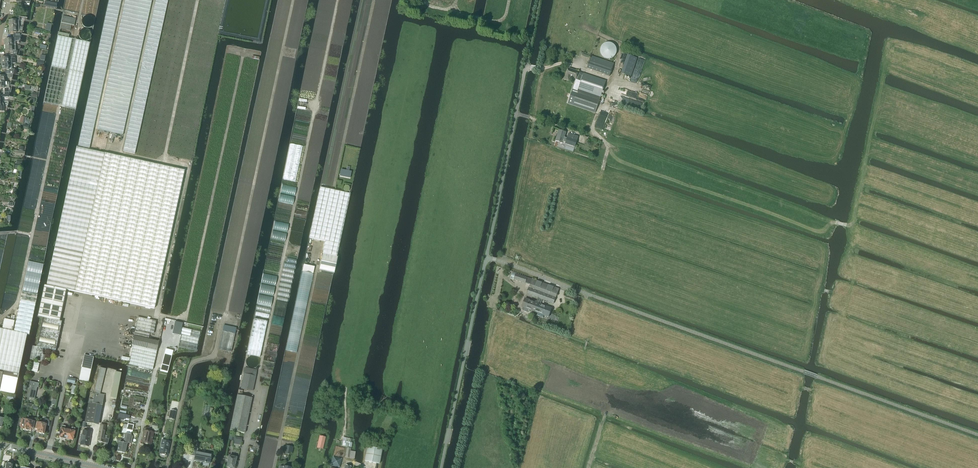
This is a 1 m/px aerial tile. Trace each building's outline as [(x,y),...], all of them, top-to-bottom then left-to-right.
[(76,19),(62,16),(60,29),(70,31),(71,25),(74,26),(76,19)] [(9,21),(9,27),(19,26),(19,21),(20,21),(20,18),(17,18),(17,21),(16,21),(16,20),(9,21)] [(43,103),(44,103),(76,110),(90,43),(68,39),(69,35),(58,32),(43,103)] [(5,40),(5,46),(16,45),(16,42),(19,42),(20,40),(21,37),(16,37),(13,37),(13,39),(5,40)] [(9,52),(9,56),(17,55),(18,51),(16,51),(16,45),(5,46),(5,52),(9,52)] [(1,58),(1,64),(12,64),(11,58),(15,58),(15,55),(17,55),(9,56),(9,58),(1,58)] [(627,55),(621,74),(630,77),(637,58),(627,55)] [(591,56),(587,68),(609,76),(610,76),(614,64),(613,64),(591,56)] [(5,70),(5,74),(13,74),(14,69),(12,69),(12,64),(1,64),(1,70),(5,70)] [(569,68),(565,80),(569,81),(571,77),(576,79),(575,79),(576,79),(567,104),(573,105),(595,113),(606,81),(583,73),(583,74),(578,72),(569,68)] [(0,83),(0,89),(1,89),(1,93),(9,93),(9,92),(10,88),(6,88),(6,82),(4,82),(0,83)] [(0,95),(0,101),(2,101),(2,98),(3,98),(8,97),(9,93),(1,93),(1,95),(0,95)] [(297,109),(305,110),(306,108),(303,107),(304,102),(307,103),(307,100),(299,99),(298,107),(297,107),(297,109)] [(562,143),(563,142),(565,143),(565,144),(575,147),(578,136),(568,133),(567,138),(564,137),(566,133),(559,130),(556,141),(562,143)] [(77,147),(47,285),(154,309),(184,170),(143,161),(106,153),(89,150),(77,147)] [(320,188),(309,238),(325,241),(319,270),(334,273),(337,257),(350,194),(320,188)] [(304,265),(302,271),(307,272),(309,273),(313,274),(314,267),(304,265)] [(313,274),(309,274),(309,273),(307,272),(307,273),(302,272),(286,350),(297,353),(313,274)] [(512,274),(510,278),(512,279),(514,279),(525,283),(530,285),(532,279),(527,278),(516,274),(512,273),(512,274)] [(530,285),(529,288),(546,295),(556,298),(559,289),(546,284),(537,281),(532,279),(530,285)] [(42,317),(36,347),(32,346),(30,359),(45,362),(46,355),(42,354),(43,348),(56,351),(62,321),(60,321),(66,290),(44,285),(38,316),(42,317)] [(522,308),(522,309),(523,311),(528,313),(530,312),(530,311),(531,311),(535,312),(539,304),(540,299),(542,300),(544,300),(546,295),(529,288),(527,294),(538,298),(537,301),(536,303),(533,301),(525,298),(522,307),(522,308)] [(37,295),(22,292),(14,332),(27,335),(29,335),(37,295)] [(546,295),(544,300),(553,304),(556,298),(546,295)] [(539,304),(535,312),(538,313),(537,315),(543,318),(544,316),(548,317),(552,308),(540,304),(539,304)] [(133,346),(129,365),(153,370),(159,342),(149,339),(150,333),(154,334),(156,321),(138,317),(132,346),(133,346)] [(5,319),(3,329),(12,331),(14,321),(5,319)] [(255,319),(247,355),(260,357),(267,321),(255,319)] [(175,322),(172,335),(180,337),(178,347),(196,351),(200,332),(182,328),(183,324),(175,322)] [(224,325),(219,349),(230,351),(231,351),(236,328),(224,325)] [(0,329),(0,370),(3,371),(2,376),(3,376),(0,390),(0,391),(14,394),(15,394),(27,335),(14,332),(12,331),(0,329)] [(166,349),(160,371),(167,373),(169,367),(170,361),(170,359),(171,356),(173,351),(166,349)] [(84,355),(79,380),(88,382),(93,357),(84,355)] [(95,390),(100,391),(105,368),(100,367),(95,390)] [(244,374),(241,388),(253,391),(256,376),(257,370),(245,367),(244,374)] [(111,397),(117,398),(121,373),(115,372),(111,397)] [(29,385),(31,386),(28,398),(34,399),(37,387),(38,387),(39,383),(30,381),(29,385)] [(89,399),(84,422),(97,425),(99,421),(104,395),(95,393),(93,399),(89,399)] [(237,395),(230,430),(245,433),(252,398),(237,395)] [(23,428),(23,430),(24,430),(26,431),(26,430),(27,431),(27,430),(31,431),(31,428),(33,428),(34,422),(35,418),(32,418),(31,421),(25,420),(25,419),(23,418),(22,419),(20,426),(21,428),(23,428)] [(36,432),(40,433),(41,434),(42,434),(43,434),(44,434),(46,425),(49,426),(49,423),(49,421),(48,420),(47,419),(45,419),(43,420),(42,422),(42,424),(37,422),(35,429),(37,429),(36,432)] [(104,435),(106,425),(100,424),(97,441),(107,443),(109,439),(106,439),(106,436),(104,435)] [(120,442),(118,452),(124,453),(126,444),(128,445),(129,443),(131,435),(132,430),(132,431),(134,425),(128,424),(127,429),(126,433),(124,443),(120,442)] [(62,439),(66,439),(68,430),(65,429),(65,426),(62,426),(61,429),(59,437),(62,438),(62,439)] [(68,430),(66,439),(69,440),(73,440),(75,432),(74,432),(75,429),(72,428),(71,431),(68,430)] [(87,447),(88,441),(90,432),(84,430),(81,446),(87,447)] [(141,443),(145,443),(145,444),(147,444),(148,444),(151,445),(152,440),(154,432),(144,430),(141,443)] [(319,436),(317,448),(323,449),(326,437),(319,436)] [(351,448),(352,443),(350,443),(351,439),(343,437),(342,441),(343,441),(342,445),(351,448)] [(159,453),(167,455),(170,442),(162,440),(159,453)] [(285,453),(289,454),(289,452),(292,453),(293,447),(287,446),(285,453)] [(379,464),(382,449),(367,447),(364,461),(379,464)] [(209,463),(210,463),(211,454),(197,451),(198,449),(191,448),(190,455),(190,453),(195,455),(194,461),(202,462),(202,461),(205,462),(206,463),(206,462),(209,463)] [(345,457),(351,458),(354,459),(355,452),(350,451),(351,448),(347,448),(345,457)] [(236,458),(229,456),(227,467),(229,467),(230,467),(234,467),(236,458)]
